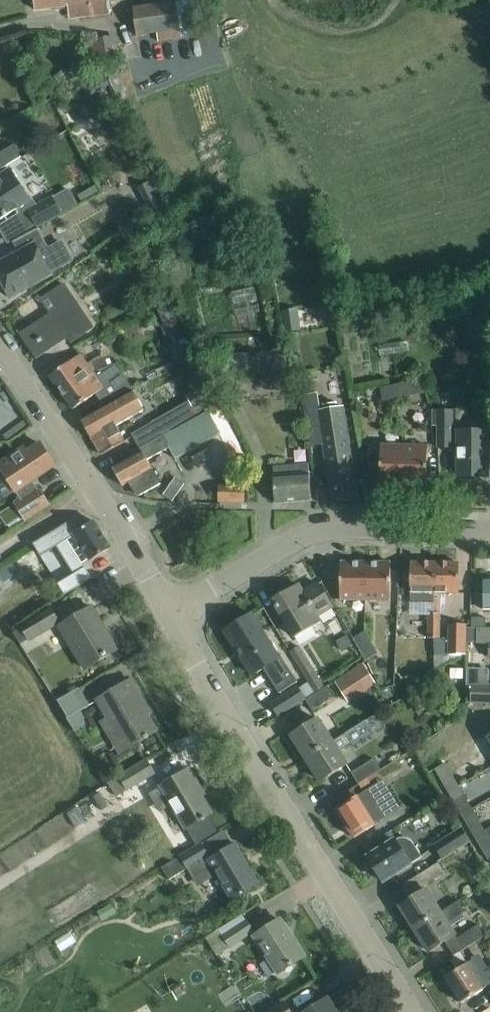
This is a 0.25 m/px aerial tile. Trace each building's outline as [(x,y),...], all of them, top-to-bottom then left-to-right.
[(35,10),(73,5),(74,18),(97,15),(110,13),(109,1),(110,1),(110,0),(34,0),(35,10)] [(134,9),(139,37),(203,26),(199,0),(194,0),(134,9)] [(117,37),(96,40),(99,64),(121,61),(117,37)] [(88,99),(110,85),(103,73),(80,87),(81,87),(76,90),(81,98),(86,96),(88,99)] [(3,169),(22,158),(16,146),(0,155),(0,163),(3,169)] [(38,206),(33,198),(30,199),(11,169),(0,176),(0,181),(1,182),(0,182),(0,221),(25,205),(29,211),(38,206)] [(52,198),(38,206),(29,211),(37,227),(61,214),(52,198)] [(164,199),(150,207),(155,217),(169,210),(164,199)] [(53,275),(51,273),(59,268),(72,260),(62,243),(49,250),(38,230),(40,229),(39,228),(13,242),(14,244),(15,243),(20,252),(0,263),(0,287),(3,292),(6,290),(11,299),(31,287),(30,286),(37,282),(38,283),(53,275)] [(57,309),(38,322),(40,324),(22,334),(38,357),(68,337),(71,343),(93,328),(64,285),(48,296),(57,309)] [(465,306),(468,321),(475,320),(478,334),(489,332),(489,321),(486,302),(465,306)] [(170,306),(158,311),(164,323),(176,317),(170,306)] [(298,308),(283,311),(286,332),(301,330),(298,308)] [(215,378),(291,373),(289,350),(213,355),(215,378)] [(77,358),(68,363),(50,376),(74,409),(92,397),(100,408),(127,393),(117,379),(120,377),(113,367),(93,374),(90,376),(77,358)] [(396,398),(409,396),(407,383),(394,385),(396,398)] [(396,398),(394,385),(382,386),(384,399),(396,398)] [(144,411),(140,403),(133,391),(81,420),(101,455),(125,442),(116,426),(144,411)] [(343,409),(323,413),(320,394),(306,396),(314,447),(325,446),(334,503),(357,499),(343,409)] [(140,449),(163,436),(199,416),(191,401),(132,434),(140,449)] [(440,424),(440,448),(455,448),(455,411),(433,411),(433,424),(440,424)] [(163,436),(140,449),(141,451),(112,467),(123,486),(129,482),(136,494),(141,495),(161,484),(148,460),(169,448),(176,459),(175,459),(221,434),(209,413),(164,438),(163,436)] [(474,480),(474,476),(488,476),(488,432),(458,432),(458,476),(461,476),(461,480),(474,480)] [(6,498),(16,492),(21,499),(14,504),(25,521),(51,505),(39,487),(36,489),(31,482),(33,480),(55,465),(41,444),(29,453),(25,448),(15,455),(4,463),(0,465),(0,490),(6,498)] [(403,489),(405,445),(381,445),(380,488),(403,489)] [(405,445),(403,489),(427,490),(428,446),(405,445)] [(276,504),(312,500),(308,464),(297,465),(297,460),(291,461),(292,465),(274,467),(274,475),(273,475),(276,504)] [(219,487),(219,501),(245,502),(245,488),(219,487)] [(51,549),(66,540),(71,549),(75,556),(84,550),(90,560),(111,548),(95,522),(74,535),(75,535),(72,537),(65,526),(45,539),(51,549)] [(189,561),(188,560),(184,551),(176,556),(181,566),(189,561)] [(366,600),(366,562),(341,562),(341,600),(366,600)] [(366,562),(366,600),(391,600),(391,563),(366,562)] [(435,593),(435,563),(411,563),(411,593),(435,593)] [(460,563),(435,563),(435,593),(459,593),(460,563)] [(16,573),(12,566),(0,574),(0,590),(3,588),(0,583),(16,573)] [(88,567),(70,577),(67,579),(73,590),(94,578),(88,567)] [(483,594),(472,594),(472,606),(483,606),(483,610),(489,610),(489,583),(484,583),(484,580),(483,580),(483,594)] [(332,608),(328,601),(318,583),(303,592),(299,586),(274,601),(295,637),(311,628),(308,622),(332,608)] [(12,628),(20,642),(59,620),(51,606),(12,628)] [(93,607),(75,618),(60,627),(86,669),(118,650),(93,607)] [(428,626),(439,626),(439,613),(428,613),(428,626)] [(253,675),(263,669),(280,658),(279,657),(252,615),(225,631),(253,675)] [(478,628),(487,627),(488,618),(471,618),(471,627),(478,628)] [(467,624),(451,624),(451,655),(467,655),(467,641),(467,627),(467,624)] [(439,626),(428,626),(428,639),(439,640),(439,626)] [(471,627),(467,627),(467,641),(478,642),(478,628),(471,627)] [(478,628),(478,642),(486,642),(486,643),(489,643),(489,628),(478,628)] [(360,646),(372,640),(365,629),(354,635),(360,646)] [(348,636),(336,642),(342,652),(353,646),(348,636)] [(360,646),(366,657),(378,651),(372,640),(360,646)] [(315,694),(326,687),(302,647),(291,654),(315,694)] [(395,654),(394,685),(413,678),(413,654),(395,654)] [(430,654),(415,654),(415,672),(430,672),(430,654)] [(280,658),(263,669),(279,694),(298,682),(282,657),(280,658)] [(463,669),(450,669),(450,679),(463,679),(463,669)] [(345,677),(336,682),(349,702),(358,697),(345,677)] [(127,750),(145,740),(149,738),(148,736),(156,731),(142,707),(145,705),(131,681),(98,701),(108,718),(102,722),(108,732),(114,729),(127,750)] [(472,686),(472,702),(489,703),(489,687),(472,686)] [(305,700),(297,687),(270,704),(279,717),(305,700)] [(326,687),(315,694),(305,700),(312,712),(334,698),(326,687)] [(68,718),(88,706),(78,690),(58,701),(68,718)] [(487,707),(474,707),(474,720),(487,720),(487,707)] [(307,759),(332,743),(318,720),(309,725),(292,736),(307,759)] [(346,734),(332,743),(307,759),(321,781),(338,770),(346,765),(339,753),(352,745),(346,734)] [(449,793),(460,786),(453,773),(481,756),(476,746),(436,770),(449,793)] [(402,759),(409,771),(421,764),(414,752),(402,759)] [(157,776),(147,761),(119,778),(128,794),(157,776)] [(381,772),(374,761),(354,773),(361,785),(381,772)] [(190,770),(173,780),(161,787),(187,830),(206,819),(205,818),(212,813),(197,788),(200,786),(190,770)] [(474,808),(460,786),(449,793),(463,815),(474,808)] [(401,806),(392,792),(382,798),(392,812),(401,806)] [(354,838),(371,828),(376,825),(373,821),(385,814),(378,803),(366,810),(358,796),(336,810),(354,838)] [(474,808),(463,815),(477,838),(487,831),(474,808)] [(443,859),(470,842),(462,829),(435,846),(443,859)] [(487,831),(477,838),(489,860),(489,835),(487,831)] [(384,882),(401,872),(411,865),(423,857),(415,845),(412,841),(408,839),(404,838),(399,839),(395,840),(368,857),(384,882)] [(202,844),(181,857),(164,867),(171,879),(191,868),(200,884),(217,874),(232,899),(258,884),(235,845),(209,861),(207,858),(210,856),(202,844)] [(443,877),(436,866),(417,878),(424,889),(443,877)] [(415,929),(459,901),(441,912),(427,890),(417,896),(400,907),(415,929)] [(459,901),(415,929),(429,952),(445,941),(454,956),(471,945),(485,936),(479,925),(458,939),(448,923),(466,912),(459,901)] [(249,918),(224,933),(232,945),(256,930),(249,918)] [(256,936),(273,962),(280,973),(304,957),(280,920),(256,936)] [(229,948),(217,956),(223,965),(235,958),(229,948)] [(486,969),(478,957),(467,964),(462,967),(445,977),(462,1003),(479,993),(483,990),(482,988),(488,984),(489,988),(489,966),(486,969)] [(312,1007),(305,1011),(337,1011),(328,999),(330,998),(329,997),(312,1007)]
